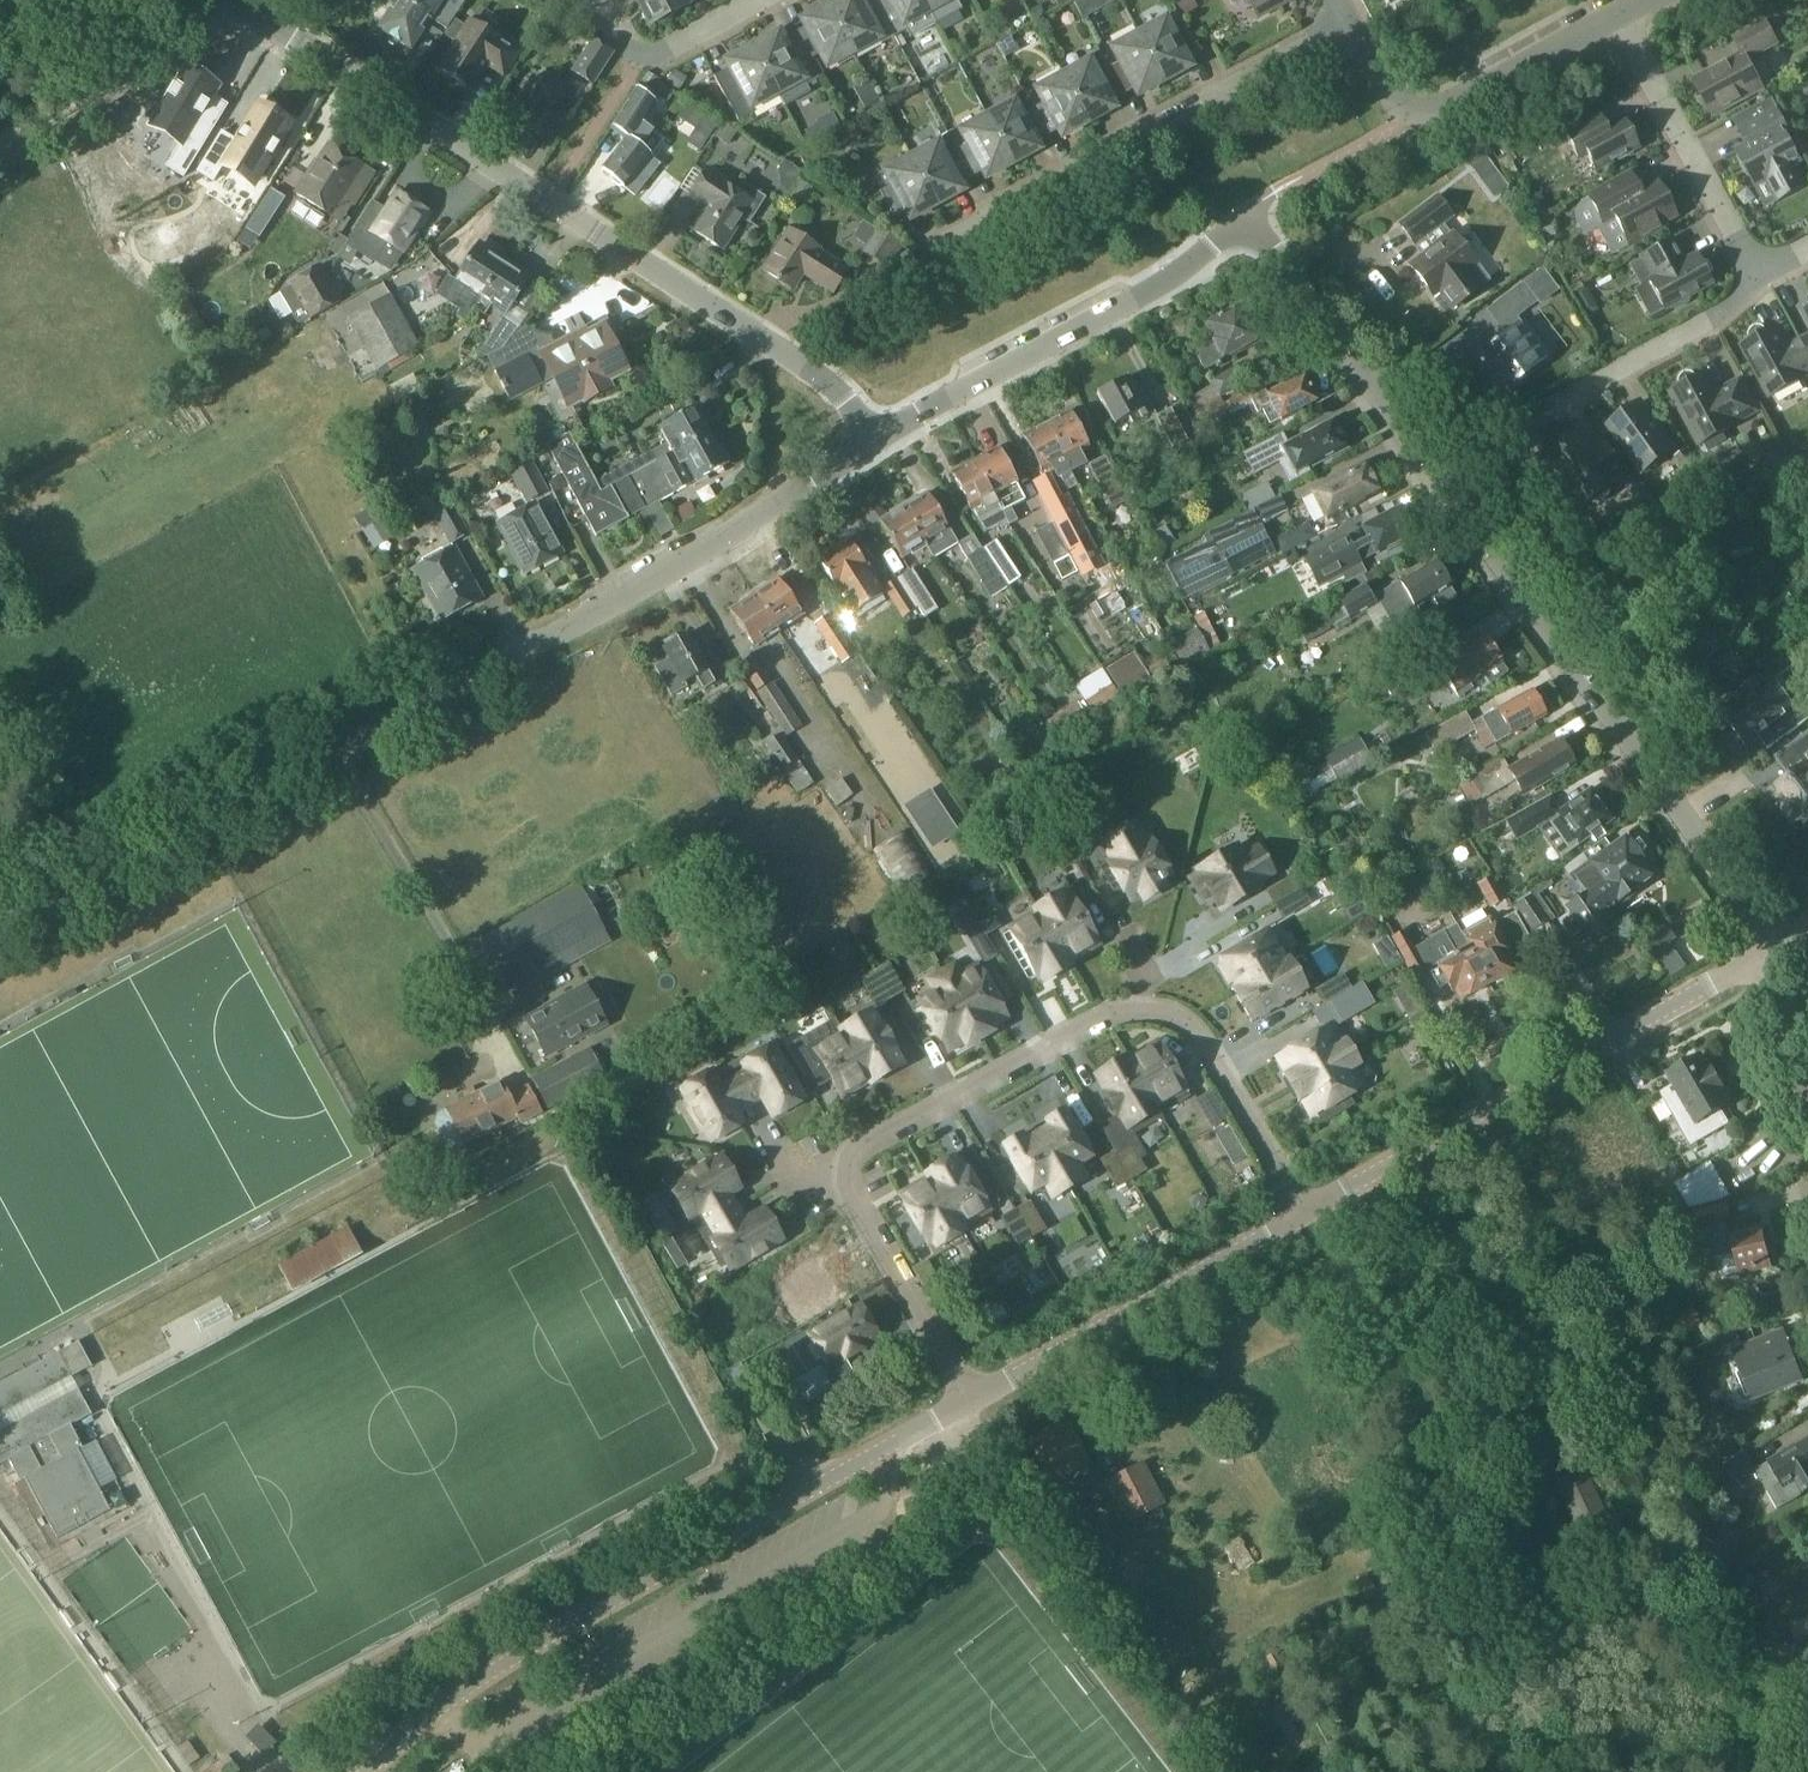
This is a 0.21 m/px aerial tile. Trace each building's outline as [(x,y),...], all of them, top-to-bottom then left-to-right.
[(393,6),(378,30),(410,51),(430,20),(446,30),(453,19),(466,0),(384,0),(393,6)] [(637,1),(650,26),(687,6),(688,7),(699,1),(698,0),(639,0),(637,1)] [(874,0),(855,0),(849,3),(847,0),(840,0),(829,6),(854,52),(878,39),(881,44),(894,37),(874,0)] [(894,37),(906,31),(910,38),(936,23),(924,0),(874,0),(894,37)] [(936,23),(961,10),(957,3),(963,0),(924,0),(936,23)] [(1193,0),(1174,0),(1183,16),(1198,9),(1193,0)] [(1252,8),(1258,18),(1273,10),(1291,0),(1248,0),(1252,8)] [(815,22),(794,33),(809,60),(821,54),(827,66),(854,52),(829,6),(812,16),(815,22)] [(1040,6),(1030,11),(1034,21),(1045,15),(1040,6)] [(503,75),(518,52),(470,20),(466,27),(455,43),(438,69),(471,89),(483,71),(481,70),(485,64),(503,75)] [(1139,35),(1164,80),(1181,71),(1178,65),(1199,54),(1184,26),(1172,33),(1165,21),(1139,35)] [(1711,114),(1713,117),(1764,90),(1763,89),(1758,92),(1749,75),(1754,72),(1748,61),(1778,45),(1766,22),(1734,39),(1743,54),(1693,81),(1703,99),(1699,101),(1707,116),(1711,114)] [(1009,37),(1004,28),(992,35),(997,43),(1009,37)] [(809,60),(794,33),(773,44),(770,38),(753,48),(778,93),(785,107),(811,93),(806,85),(819,78),(818,77),(811,63),(809,60)] [(1098,50),(1108,68),(1123,95),(1144,84),(1147,90),(1164,80),(1139,35),(1113,49),(1120,61),(1108,68),(1098,50)] [(1005,58),(1006,58),(1020,50),(1012,37),(1012,36),(998,44),(1005,58)] [(573,71),(593,84),(613,53),(593,40),(573,71)] [(778,93),(753,48),(736,57),(739,63),(714,76),(738,122),(754,113),(752,107),(778,93)] [(1088,63),(1063,76),(1088,122),(1105,112),(1102,106),(1123,95),(1098,50),(1085,57),(1088,63)] [(211,99),(219,86),(213,82),(216,78),(195,65),(193,70),(187,66),(155,117),(185,136),(166,166),(183,177),(228,105),(223,102),(221,105),(211,99)] [(674,69),(666,82),(680,91),(688,78),(674,69)] [(1044,102),(1032,109),(1047,136),(1068,125),(1071,131),(1088,122),(1063,76),(1037,90),(1044,102)] [(533,77),(509,114),(539,133),(563,97),(533,77)] [(651,90),(666,102),(675,92),(674,92),(659,80),(651,90)] [(626,137),(601,170),(634,196),(657,166),(647,158),(649,156),(650,157),(662,141),(649,131),(637,122),(651,103),(634,89),(611,126),(626,137)] [(1755,124),(1749,127),(1755,138),(1753,143),(1737,152),(1756,186),(1770,178),(1781,198),(1779,199),(1779,200),(1803,187),(1791,166),(1800,162),(1783,130),(1786,128),(1777,112),(1780,110),(1773,98),(1748,111),(1755,124)] [(1047,136),(1032,109),(1020,115),(1014,103),(988,117),(1012,163),(1029,153),(1026,148),(1047,136)] [(289,127),(291,124),(258,104),(236,141),(221,132),(202,163),(225,177),(231,167),(256,182),(260,176),(264,179),(274,163),(269,160),(280,143),(284,146),(294,130),(289,127)] [(1583,118),(1562,130),(1563,133),(1578,160),(1586,155),(1595,171),(1616,160),(1620,161),(1634,154),(1633,150),(1637,148),(1634,143),(1635,139),(1628,126),(1625,125),(1622,119),(1607,127),(1598,110),(1583,118)] [(947,133),(971,177),(992,166),(995,172),(1012,163),(988,117),(961,131),(968,143),(962,147),(953,130),(947,133)] [(724,124),(716,137),(730,146),(738,132),(724,124)] [(805,132),(811,143),(824,136),(817,124),(805,132)] [(971,177),(947,133),(941,136),(950,153),(944,156),(938,144),(912,158),(936,204),(954,195),(950,189),(971,177)] [(295,195),(331,218),(339,223),(350,205),(354,207),(374,174),(328,146),(310,176),(308,175),(295,195)] [(1482,151),(1467,163),(1480,181),(1495,169),(1482,151)] [(821,172),(822,153),(804,153),(804,171),(821,172)] [(936,204),(912,158),(886,172),(892,185),(880,191),(895,219),(916,207),(919,213),(936,204)] [(743,186),(738,194),(723,185),(725,182),(705,169),(688,196),(706,207),(691,231),(721,251),(741,219),(748,223),(763,198),(743,186)] [(1617,182),(1588,198),(1602,224),(1618,252),(1629,246),(1659,230),(1657,226),(1674,216),(1656,183),(1641,191),(1632,174),(1617,182)] [(790,193),(806,204),(816,189),(800,179),(790,193)] [(246,229),(259,238),(284,198),(271,189),(246,229)] [(428,212),(397,193),(383,217),(370,209),(348,245),(362,253),(362,251),(391,269),(402,252),(403,253),(428,212)] [(1401,226),(1415,245),(1416,244),(1425,256),(1411,267),(1434,297),(1439,293),(1452,310),(1489,283),(1453,235),(1449,238),(1440,226),(1451,218),(1437,199),(1401,226)] [(1538,220),(1539,237),(1555,236),(1554,219),(1538,220)] [(890,270),(905,241),(877,226),(861,253),(890,270)] [(846,270),(817,251),(818,250),(789,231),(763,271),(780,281),(781,280),(794,288),(802,274),(832,293),(846,270)] [(1699,263),(1695,255),(1683,262),(1671,240),(1640,257),(1652,279),(1648,281),(1664,310),(1669,307),(1670,308),(1674,310),(1686,303),(1688,299),(1687,298),(1711,284),(1707,277),(1709,276),(1710,271),(1706,263),(1701,262),(1699,263)] [(466,322),(474,309),(485,315),(491,305),(506,315),(530,279),(479,245),(455,281),(473,292),(457,316),(466,322)] [(343,301),(320,264),(287,284),(288,286),(278,292),(297,324),(307,318),(309,321),(343,301)] [(1529,290),(1548,275),(1543,268),(1523,283),(1529,290)] [(1537,302),(1522,282),(1492,305),(1507,325),(1537,302)] [(1585,284),(1571,292),(1584,317),(1599,310),(1585,284)] [(349,319),(378,370),(412,350),(419,346),(390,296),(349,319)] [(173,307),(180,318),(192,310),(185,299),(173,307)] [(1261,340),(1253,325),(1250,327),(1244,316),(1235,311),(1222,318),(1221,316),(1206,324),(1214,340),(1196,349),(1206,370),(1223,362),(1222,360),(1261,340)] [(502,348),(515,325),(501,317),(478,354),(481,358),(502,348)] [(1548,358),(1521,323),(1478,356),(1505,391),(1548,358)] [(273,337),(268,327),(255,334),(260,344),(273,337)] [(1801,342),(1786,350),(1781,349),(1782,345),(1774,330),(1776,329),(1775,328),(1767,332),(1764,328),(1759,327),(1754,328),(1750,332),(1749,337),(1750,342),(1742,346),(1743,347),(1744,346),(1771,395),(1769,396),(1770,397),(1802,379),(1801,376),(1807,373),(1807,354),(1801,342)] [(624,368),(603,330),(587,339),(585,335),(533,364),(528,355),(495,373),(512,403),(556,379),(570,404),(585,396),(587,400),(607,389),(602,380),(624,368)] [(1247,387),(1237,366),(1211,380),(1214,387),(1191,399),(1198,413),(1247,387)] [(1699,444),(1700,445),(1703,443),(1707,451),(1726,441),(1722,433),(1735,426),(1734,424),(1756,411),(1740,381),(1716,394),(1706,375),(1707,375),(1706,373),(1697,378),(1694,374),(1689,373),(1684,374),(1680,378),(1679,383),(1680,388),(1671,392),(1672,394),(1673,393),(1700,443),(1699,444)] [(1313,401),(1309,391),(1312,389),(1304,375),(1267,394),(1261,383),(1246,390),(1256,412),(1261,409),(1268,423),(1277,418),(1278,420),(1300,409),(1299,408),(1313,401)] [(1138,393),(1129,376),(1097,393),(1114,425),(1129,417),(1133,423),(1155,411),(1144,390),(1138,393)] [(1245,392),(1192,419),(1199,432),(1252,405),(1245,392)] [(1673,451),(1639,403),(1609,424),(1621,440),(1619,442),(1628,455),(1630,453),(1644,472),(1673,451)] [(673,453),(708,434),(704,426),(710,422),(699,404),(658,427),(667,444),(631,464),(636,473),(654,464),(673,453)] [(1178,426),(1169,409),(1156,416),(1173,448),(1200,434),(1199,432),(1192,419),(1178,426)] [(1087,465),(1079,450),(1087,446),(1070,414),(1062,419),(1060,416),(1046,423),(1072,473),(1087,465)] [(1333,420),(1292,441),(1293,442),(1288,444),(1283,433),(1244,453),(1254,473),(1280,460),(1291,481),(1309,471),(1307,467),(1347,447),(1333,420)] [(1057,481),(1072,473),(1046,423),(1032,430),(1034,434),(1025,439),(1046,479),(1054,475),(1057,481)] [(625,479),(620,470),(596,483),(569,434),(545,447),(595,538),(644,511),(627,479),(625,479)] [(654,464),(636,473),(627,479),(644,511),(731,462),(722,445),(716,448),(708,434),(673,453),(654,464)] [(1613,490),(1610,486),(1613,483),(1611,481),(1626,470),(1607,444),(1593,455),(1578,435),(1550,455),(1564,474),(1561,476),(1572,492),(1575,489),(1586,503),(1592,499),(1595,503),(1602,503),(1611,497),(1613,490)] [(1687,448),(1675,457),(1685,471),(1698,463),(1687,448)] [(1767,458),(1773,470),(1787,463),(1780,451),(1767,458)] [(990,456),(988,453),(974,461),(1008,525),(1016,521),(1010,508),(1024,501),(999,452),(990,456)] [(1089,464),(1111,509),(1128,500),(1106,456),(1089,464)] [(526,504),(549,492),(530,457),(508,469),(526,504)] [(974,461),(960,468),(962,471),(953,476),(969,507),(970,506),(984,532),(998,525),(1000,529),(1008,525),(974,461)] [(1380,492),(1366,465),(1313,492),(1327,519),(1380,492)] [(902,504),(925,544),(933,558),(959,543),(950,528),(948,529),(928,494),(917,500),(915,497),(902,504)] [(1651,536),(1665,525),(1645,499),(1631,510),(1651,536)] [(450,545),(470,534),(452,502),(432,513),(450,545)] [(564,553),(536,502),(501,522),(528,572),(564,553)] [(925,544),(902,504),(889,512),(891,516),(880,522),(901,558),(925,544)] [(1383,519),(1383,517),(1363,527),(1369,538),(1352,546),(1346,536),(1302,559),(1303,560),(1310,556),(1321,576),(1342,565),(1350,582),(1366,573),(1360,562),(1414,534),(1407,519),(1405,521),(1399,510),(1383,519)] [(1274,553),(1253,512),(1207,535),(1211,542),(1167,564),(1184,598),(1274,553)] [(390,533),(382,519),(364,530),(362,531),(371,545),(390,533)] [(1070,553),(1053,522),(1036,532),(1052,563),(1070,553)] [(1165,526),(1153,534),(1165,555),(1178,547),(1165,526)] [(984,548),(982,549),(973,535),(958,544),(990,597),(1009,586),(984,548)] [(998,540),(984,548),(1009,586),(1021,579),(998,540)] [(819,558),(854,614),(885,594),(852,543),(837,553),(834,549),(819,558)] [(483,597),(456,546),(416,568),(427,588),(431,586),(448,616),(483,597)] [(1376,596),(1378,600),(1397,633),(1422,618),(1416,608),(1432,599),(1438,609),(1456,599),(1448,584),(1449,580),(1446,575),(1442,574),(1435,562),(1376,596)] [(899,579),(918,608),(919,608),(926,618),(940,610),(914,569),(899,579)] [(1370,572),(1356,579),(1360,587),(1374,579),(1370,572)] [(753,590),(777,627),(789,619),(791,622),(803,614),(779,578),(768,586),(765,582),(753,590)] [(918,608),(899,579),(885,588),(904,618),(918,608)] [(1377,606),(1365,586),(1322,613),(1321,611),(1315,616),(1313,614),(1296,624),(1307,643),(1331,629),(1330,628),(1334,626),(1337,632),(1352,622),(1351,621),(1367,612),(1377,606)] [(777,627),(753,590),(739,600),(741,603),(731,610),(755,646),(765,640),(763,637),(777,627)] [(1109,612),(1098,592),(1087,599),(1097,618),(1109,612)] [(818,624),(844,663),(857,655),(830,615),(818,624)] [(1169,644),(1171,647),(1183,669),(1211,654),(1197,628),(1169,644)] [(670,658),(656,667),(672,696),(681,691),(687,687),(685,684),(698,677),(705,690),(717,683),(709,670),(712,668),(690,631),(678,638),(676,634),(663,642),(665,645),(663,646),(670,658)] [(1484,637),(1439,668),(1459,697),(1472,688),(1469,684),(1483,674),(1490,684),(1507,672),(1500,662),(1501,661),(1484,637)] [(1171,647),(1142,664),(1154,685),(1183,669),(1171,647)] [(1382,682),(1392,697),(1418,679),(1426,673),(1426,672),(1440,661),(1432,649),(1404,668),(1401,663),(1388,672),(1391,676),(1382,682)] [(1133,652),(1106,669),(1126,702),(1154,685),(1133,652)] [(770,682),(757,662),(744,671),(757,691),(770,682)] [(1198,690),(1206,675),(1191,668),(1183,683),(1198,690)] [(765,705),(757,693),(743,673),(736,678),(757,710),(765,705)] [(1764,732),(1765,732),(1770,728),(1778,722),(1788,735),(1807,721),(1807,696),(1802,688),(1788,698),(1774,680),(1765,687),(1760,680),(1740,695),(1745,702),(1726,716),(1748,744),(1764,732)] [(774,682),(757,692),(757,693),(765,705),(769,711),(774,719),(786,737),(803,726),(774,682)] [(1102,713),(1121,701),(1111,685),(1092,697),(1102,713)] [(1544,717),(1530,691),(1470,724),(1464,712),(1424,733),(1434,751),(1473,730),(1475,733),(1486,727),(1495,743),(1544,717)] [(1072,730),(1070,727),(1086,717),(1078,703),(1048,721),(1058,738),(1072,730)] [(765,743),(799,792),(814,782),(780,732),(765,743)] [(1775,757),(1791,779),(1779,788),(1789,801),(1781,807),(1795,825),(1803,820),(1806,824),(1807,823),(1807,733),(1775,757)] [(1337,780),(1372,759),(1360,739),(1325,760),(1326,762),(1302,777),(1312,794),(1336,779),(1337,780)] [(1513,767),(1513,768),(1510,770),(1503,756),(1451,785),(1455,792),(1461,788),(1471,805),(1482,798),(1483,799),(1519,778),(1528,792),(1573,765),(1571,763),(1574,761),(1567,749),(1564,751),(1558,740),(1513,767)] [(1029,777),(1018,762),(1013,767),(1019,775),(1023,781),(1026,779),(1029,777)] [(826,791),(837,806),(853,794),(842,779),(826,791)] [(1039,787),(1052,809),(1061,803),(1048,782),(1039,787)] [(1537,803),(1512,816),(1521,833),(1535,825),(1538,829),(1538,830),(1549,822),(1568,848),(1576,842),(1578,845),(1578,846),(1611,821),(1609,818),(1589,790),(1562,810),(1551,795),(1548,796),(1537,803)] [(930,791),(907,806),(933,847),(957,832),(930,791)] [(1059,827),(1074,854),(1088,846),(1072,820),(1059,827)] [(1140,894),(1144,900),(1167,887),(1163,881),(1166,880),(1164,876),(1170,872),(1150,838),(1145,841),(1134,823),(1131,824),(1129,820),(1103,835),(1106,839),(1103,841),(1114,860),(1100,867),(1114,892),(1123,887),(1130,900),(1140,894)] [(1074,854),(1059,827),(1045,835),(1061,862),(1074,854)] [(898,895),(930,875),(900,829),(868,850),(898,895)] [(1365,838),(1354,844),(1358,851),(1368,845),(1365,838)] [(1444,838),(1429,846),(1434,856),(1449,848),(1444,838)] [(1602,880),(1637,855),(1639,854),(1632,844),(1630,845),(1628,842),(1627,842),(1624,838),(1603,853),(1597,844),(1583,854),(1602,880)] [(1236,846),(1199,868),(1202,873),(1190,880),(1201,900),(1210,895),(1216,905),(1220,903),(1224,909),(1260,887),(1257,881),(1262,878),(1248,854),(1243,858),(1236,846)] [(1566,909),(1569,912),(1558,920),(1571,939),(1583,931),(1586,936),(1590,933),(1592,936),(1604,927),(1602,925),(1606,922),(1601,914),(1617,902),(1602,880),(1583,854),(1569,864),(1576,873),(1571,876),(1585,895),(1566,909)] [(1643,863),(1637,855),(1602,880),(1617,902),(1620,900),(1622,902),(1636,892),(1634,890),(1652,877),(1642,863),(1643,863)] [(1438,857),(1423,866),(1430,879),(1446,871),(1438,857)] [(1437,892),(1423,866),(1406,875),(1420,902),(1437,892)] [(1337,885),(1345,898),(1362,888),(1354,875),(1337,885)] [(1491,908),(1506,899),(1493,875),(1477,884),(1491,908)] [(1275,905),(1302,889),(1294,876),(1267,891),(1275,905)] [(608,931),(584,886),(473,945),(497,991),(608,931)] [(1302,889),(1275,905),(1283,918),(1310,902),(1302,889)] [(1067,962),(1068,961),(1099,943),(1070,894),(1064,898),(1061,893),(1035,908),(1038,913),(1039,912),(1067,962)] [(1515,908),(1532,933),(1548,922),(1530,897),(1515,908)] [(985,935),(999,927),(984,900),(970,908),(981,927),(985,935)] [(970,908),(956,916),(967,935),(984,964),(998,956),(985,935),(981,927),(970,908)] [(1039,912),(1038,913),(1010,929),(1012,932),(1004,936),(1028,979),(1036,974),(1038,978),(1043,976),(1046,981),(1071,966),(1068,961),(1067,962),(1039,912)] [(1505,984),(1518,976),(1510,960),(1532,947),(1513,913),(1493,924),(1489,916),(1460,933),(1455,924),(1454,924),(1488,983),(1500,976),(1505,984)] [(1382,926),(1387,936),(1389,938),(1395,935),(1388,923),(1382,926)] [(1488,983),(1454,924),(1442,931),(1450,946),(1457,942),(1461,949),(1435,964),(1451,991),(1453,989),(1459,1000),(1488,983)] [(1421,943),(1416,946),(1407,930),(1393,938),(1415,977),(1429,969),(1425,961),(1430,958),(1421,943)] [(1238,989),(1284,962),(1267,934),(1222,961),(1225,966),(1221,968),(1230,983),(1233,981),(1238,989)] [(1288,960),(1284,962),(1238,989),(1234,991),(1252,1021),(1305,989),(1288,960)] [(875,972),(891,998),(904,991),(889,964),(875,972)] [(942,973),(980,1038),(992,1031),(989,1026),(1006,1017),(1000,1005),(1006,1002),(990,975),(984,978),(978,967),(961,977),(954,966),(942,973)] [(891,998),(875,972),(862,979),(877,1006),(891,998)] [(980,1038),(942,973),(930,980),(936,991),(919,1001),(948,1050),(965,1040),(968,1045),(980,1038)] [(1324,1004),(1351,989),(1343,975),(1316,991),(1324,1004)] [(528,1018),(548,1055),(587,1034),(584,1028),(603,1018),(586,986),(566,997),(565,996),(546,1006),(547,1007),(528,1018)] [(779,1000),(766,1007),(773,1021),(786,1013),(779,1000)] [(841,1029),(843,1032),(871,1079),(873,1083),(902,1065),(893,1049),(895,1048),(881,1023),(879,1024),(871,1012),(841,1029)] [(1439,1039),(1424,1012),(1410,1020),(1425,1047),(1439,1039)] [(1292,1088),(1351,1054),(1344,1042),(1339,1045),(1329,1028),(1279,1057),(1289,1074),(1285,1076),(1292,1088)] [(871,1079),(843,1032),(814,1050),(841,1097),(846,1094),(847,1095),(868,1083),(867,1081),(871,1079)] [(1129,1060),(1160,1114),(1189,1096),(1175,1072),(1178,1071),(1171,1059),(1169,1060),(1159,1043),(1154,1046),(1153,1044),(1132,1057),(1133,1058),(1129,1060)] [(556,1067),(533,1079),(549,1109),(606,1078),(591,1048),(556,1067)] [(727,1066),(748,1104),(762,1096),(774,1116),(803,1099),(773,1048),(746,1064),(742,1058),(727,1066)] [(1351,1054),(1292,1088),(1299,1100),(1303,1098),(1313,1115),(1317,1112),(1323,1122),(1353,1105),(1347,1095),(1362,1086),(1353,1069),(1358,1066),(1351,1054)] [(1662,1093),(1691,1143),(1726,1123),(1719,1111),(1729,1105),(1724,1096),(1727,1095),(1708,1062),(1705,1063),(1700,1055),(1668,1074),(1675,1086),(1662,1093)] [(1160,1114),(1129,1060),(1127,1057),(1097,1074),(1107,1091),(1104,1092),(1119,1117),(1121,1116),(1132,1134),(1162,1117),(1160,1114)] [(748,1104),(727,1066),(713,1075),(711,1072),(689,1086),(699,1104),(689,1110),(702,1131),(706,1129),(713,1141),(742,1124),(735,1112),(748,1104)] [(478,1092),(497,1128),(518,1117),(521,1124),(542,1112),(531,1091),(517,1098),(514,1093),(508,1096),(500,1081),(478,1092)] [(478,1092),(447,1109),(438,1114),(435,1124),(446,1146),(457,1149),(466,1144),(466,1145),(497,1129),(497,1128),(478,1092)] [(1212,1127),(1226,1119),(1211,1092),(1197,1101),(1212,1127)] [(1051,1127),(1038,1135),(1065,1180),(1082,1171),(1079,1165),(1092,1157),(1065,1111),(1047,1121),(1051,1127)] [(1224,1150),(1238,1141),(1229,1126),(1215,1134),(1224,1150)] [(1065,1180),(1038,1135),(1026,1142),(1022,1136),(1005,1146),(1032,1193),(1045,1185),(1048,1190),(1065,1180)] [(1114,1153),(1130,1179),(1145,1170),(1130,1144),(1114,1153)] [(1130,1179),(1114,1153),(1101,1161),(1116,1187),(1130,1179)] [(959,1227),(961,1226),(989,1210),(988,1207),(998,1202),(973,1159),(963,1165),(961,1161),(956,1163),(953,1158),(928,1173),(931,1178),(959,1227)] [(690,1217),(699,1231),(735,1209),(727,1195),(740,1188),(722,1159),(710,1166),(708,1162),(687,1175),(693,1185),(675,1195),(688,1218),(690,1217)] [(1674,1184),(1689,1209),(1720,1201),(1728,1196),(1710,1163),(1674,1184)] [(912,1215),(899,1222),(915,1249),(927,1242),(929,1245),(935,1241),(938,1246),(942,1244),(942,1245),(961,1234),(960,1233),(964,1231),(961,1226),(959,1227),(931,1178),(900,1196),(912,1215)] [(1016,1210),(1031,1237),(1045,1229),(1029,1202),(1016,1210)] [(1727,1204),(1693,1212),(1697,1229),(1700,1229),(1707,1259),(1715,1257),(1721,1281),(1740,1276),(1739,1272),(1770,1265),(1762,1230),(1729,1237),(1726,1223),(1731,1222),(1727,1204)] [(735,1209),(699,1231),(708,1246),(714,1242),(716,1247),(719,1245),(729,1262),(726,1264),(730,1270),(781,1239),(764,1210),(744,1223),(735,1209)] [(1031,1237),(1016,1210),(1002,1218),(1018,1245),(1031,1237)] [(654,1226),(661,1239),(676,1232),(669,1218),(654,1226)] [(348,1230),(281,1267),(292,1288),(360,1252),(348,1230)] [(670,1257),(680,1251),(675,1243),(672,1238),(663,1243),(662,1244),(670,1257)] [(789,1256),(754,1277),(765,1296),(781,1286),(797,1313),(847,1284),(828,1251),(797,1269),(789,1256)] [(826,1364),(795,1382),(807,1402),(855,1375),(846,1358),(862,1349),(861,1347),(877,1337),(860,1306),(810,1335),(826,1364)] [(1738,1333),(1722,1339),(1725,1348),(1742,1342),(1738,1333)] [(1758,1341),(1733,1351),(1752,1399),(1802,1379),(1790,1351),(1780,1356),(1772,1335),(1767,1337),(1758,1341)] [(83,1448),(71,1425),(91,1414),(77,1388),(66,1395),(60,1384),(92,1366),(78,1341),(0,1384),(0,1465),(2,1465),(6,1472),(13,1468),(21,1482),(26,1480),(57,1538),(110,1510),(78,1450),(83,1448)] [(1032,1443),(1060,1496),(1093,1479),(1064,1425),(1032,1443)] [(1722,1460),(1737,1453),(1729,1434),(1713,1441),(1722,1460)] [(1807,1491),(1807,1439),(1757,1468),(1745,1449),(1736,1454),(1739,1459),(1708,1478),(1715,1490),(1721,1487),(1723,1490),(1755,1470),(1777,1509),(1807,1491)] [(1140,1466),(1109,1483),(1128,1519),(1159,1503),(1140,1466)] [(1601,1516),(1580,1470),(1554,1482),(1575,1528),(1601,1516)] [(1105,1545),(1085,1512),(1066,1523),(1093,1569),(1116,1556),(1108,1543),(1105,1545)] [(1717,1544),(1728,1522),(1711,1513),(1700,1535),(1717,1544)] [(1624,1583),(1608,1590),(1614,1604),(1630,1597),(1624,1583)] [(1792,1623),(1796,1639),(1807,1636),(1807,1619),(1792,1623)] [(1266,1657),(1275,1673),(1285,1668),(1276,1652),(1266,1657)] [(273,1740),(265,1732),(258,1725),(245,1737),(261,1752),(264,1756),(277,1743),(273,1740)] [(188,1741),(176,1750),(182,1758),(194,1750),(188,1741)] [(200,1758),(194,1750),(182,1758),(188,1766),(200,1758)] [(1217,1767),(1220,1771),(1228,1771),(1245,1762),(1241,1753),(1217,1767)]
